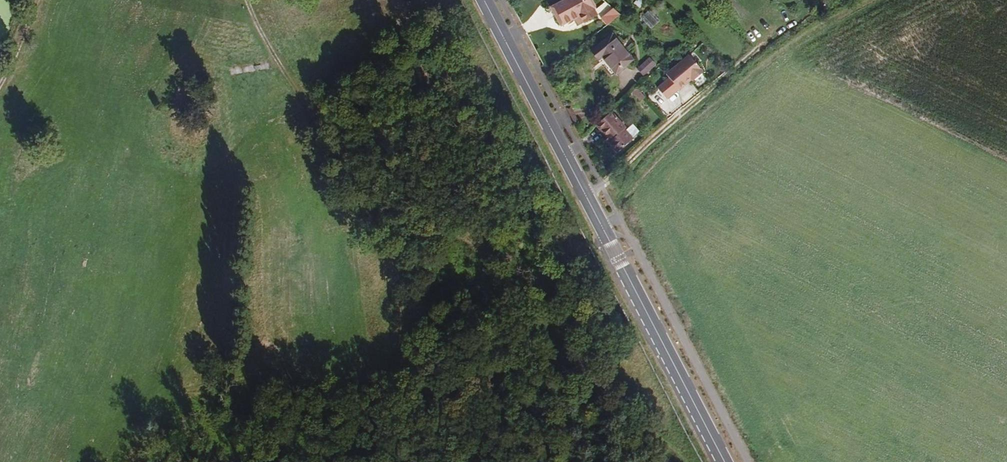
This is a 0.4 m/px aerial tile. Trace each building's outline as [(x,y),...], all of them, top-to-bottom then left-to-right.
[(569,11),(564,0),(548,0),(556,17),(569,11)] [(585,0),(564,0),(569,11),(572,17),(589,9),(585,0)] [(620,15),(614,9),(602,22),(608,28),(620,15)] [(651,29),(658,21),(649,11),(642,19),(651,29)] [(632,61),(612,37),(592,53),(599,62),(604,59),(617,74),(632,61)] [(564,59),(557,51),(545,61),(551,69),(564,59)] [(703,72),(688,56),(666,75),(670,78),(658,89),(667,99),(691,79),(693,81),(703,72)] [(649,58),(637,70),(644,77),(656,65),(649,58)] [(642,101),(645,98),(636,88),(633,92),(642,101)] [(612,112),(598,126),(607,136),(610,140),(612,141),(610,142),(619,152),(634,139),(625,129),(626,127),(612,112)]
